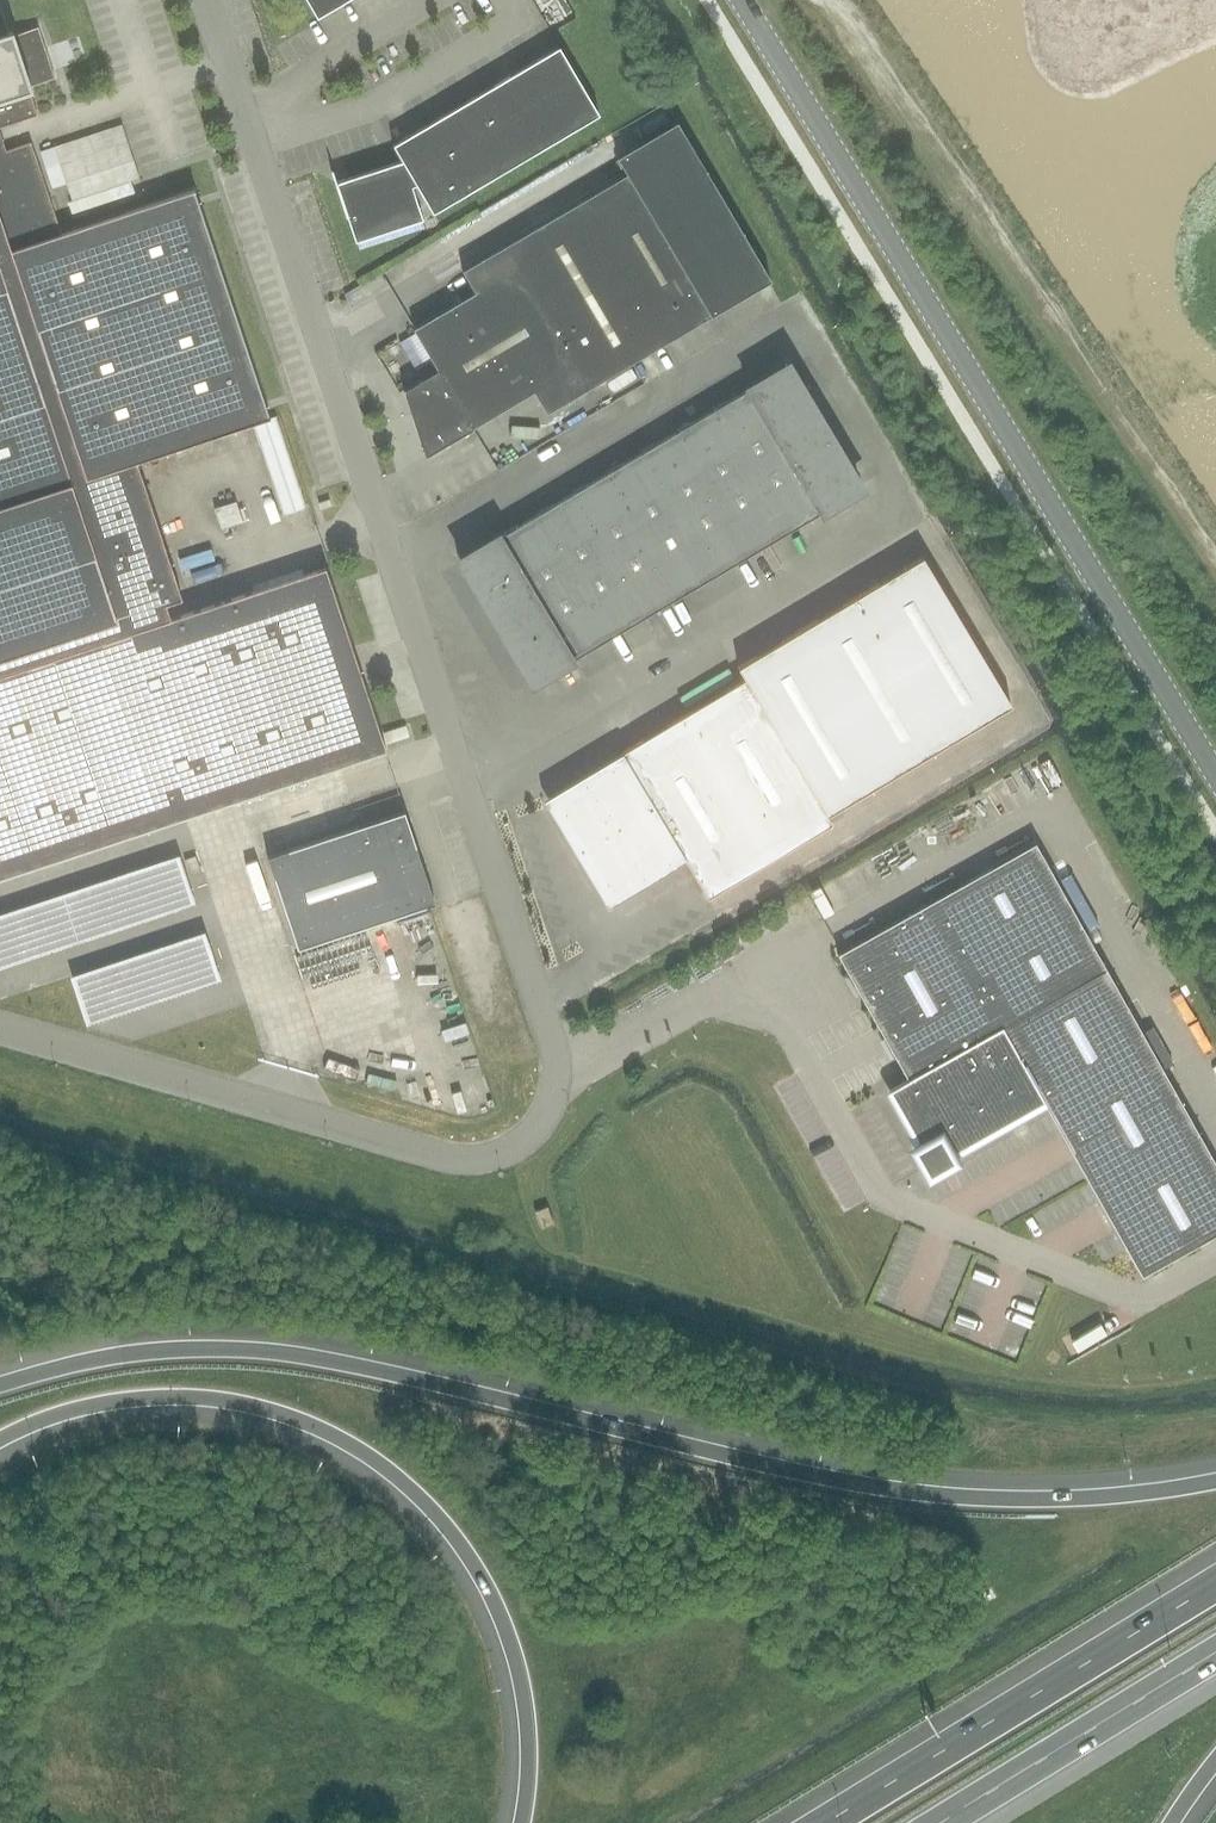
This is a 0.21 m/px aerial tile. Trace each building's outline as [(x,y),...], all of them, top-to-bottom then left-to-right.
[(346,0),(308,0),(318,17),(346,0)] [(38,114),(30,90),(32,89),(31,85),(55,77),(39,26),(14,34),(13,30),(9,32),(1,7),(0,8),(0,127),(38,114)] [(600,114),(560,46),(393,144),(403,159),(335,181),(347,216),(348,215),(356,240),(423,218),(412,185),(417,183),(434,212),(600,114)] [(618,156),(628,172),(463,270),(476,291),(414,328),(439,369),(405,389),(405,388),(404,389),(426,456),(427,455),(473,427),(534,391),(547,412),(771,280),(677,121),(618,156)] [(123,125),(55,148),(73,202),(141,179),(123,125)] [(387,752),(326,567),(171,618),(166,604),(183,599),(137,462),(271,418),(195,189),(62,234),(31,142),(0,152),(0,880),(387,752)] [(460,554),(458,555),(536,686),(538,685),(535,682),(575,658),(819,512),(820,513),(860,489),(862,493),(864,492),(786,360),(784,361),(786,365),(747,389),(502,534),(462,557),(460,554)] [(271,418),(254,423),(285,515),(307,507),(277,416),(271,418)] [(222,529),(243,522),(237,501),(215,508),(222,529)] [(828,815),(1012,705),(923,556),(738,666),(746,679),(622,752),(627,760),(556,802),(576,835),(572,837),(588,864),(592,861),(611,894),(682,852),(708,897),(832,823),(828,815)] [(298,948),(436,903),(405,811),(268,856),(298,948)] [(891,1089),(922,1145),(916,1148),(926,1166),(1044,1100),(1142,1275),(1215,1234),(1215,1163),(1163,1068),(1173,1062),(1152,1026),(1142,1032),(1036,842),(838,953),(909,1079),(891,1089)] [(0,914),(0,973),(200,902),(181,849),(0,914)] [(207,928),(72,969),(88,1022),(223,981),(207,928)] [(554,1223),(548,1206),(536,1211),(542,1228),(554,1223)]
